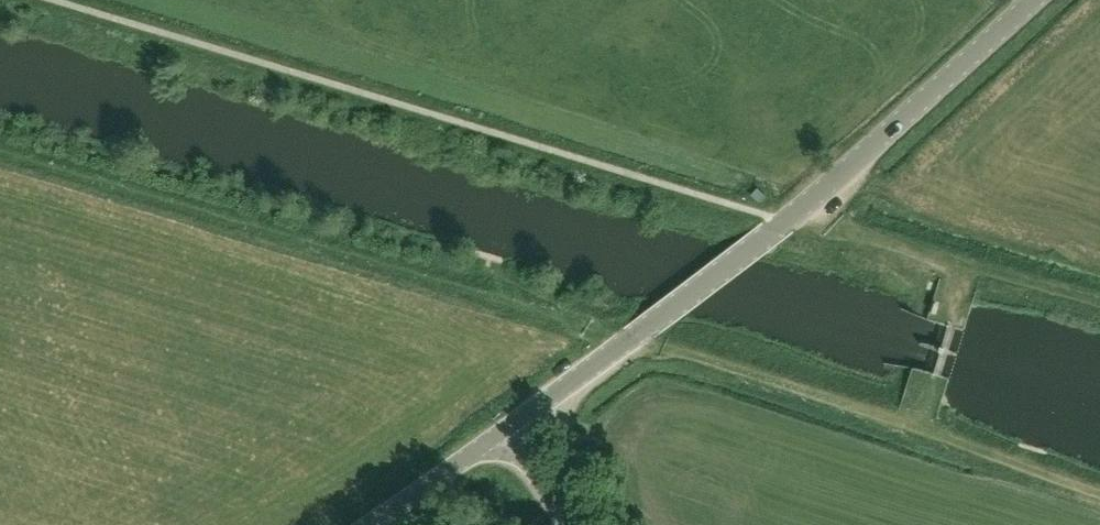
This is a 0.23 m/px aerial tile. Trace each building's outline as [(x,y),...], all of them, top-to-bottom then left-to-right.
[(576,483),(567,489),(575,499),(583,493),(576,483)]
